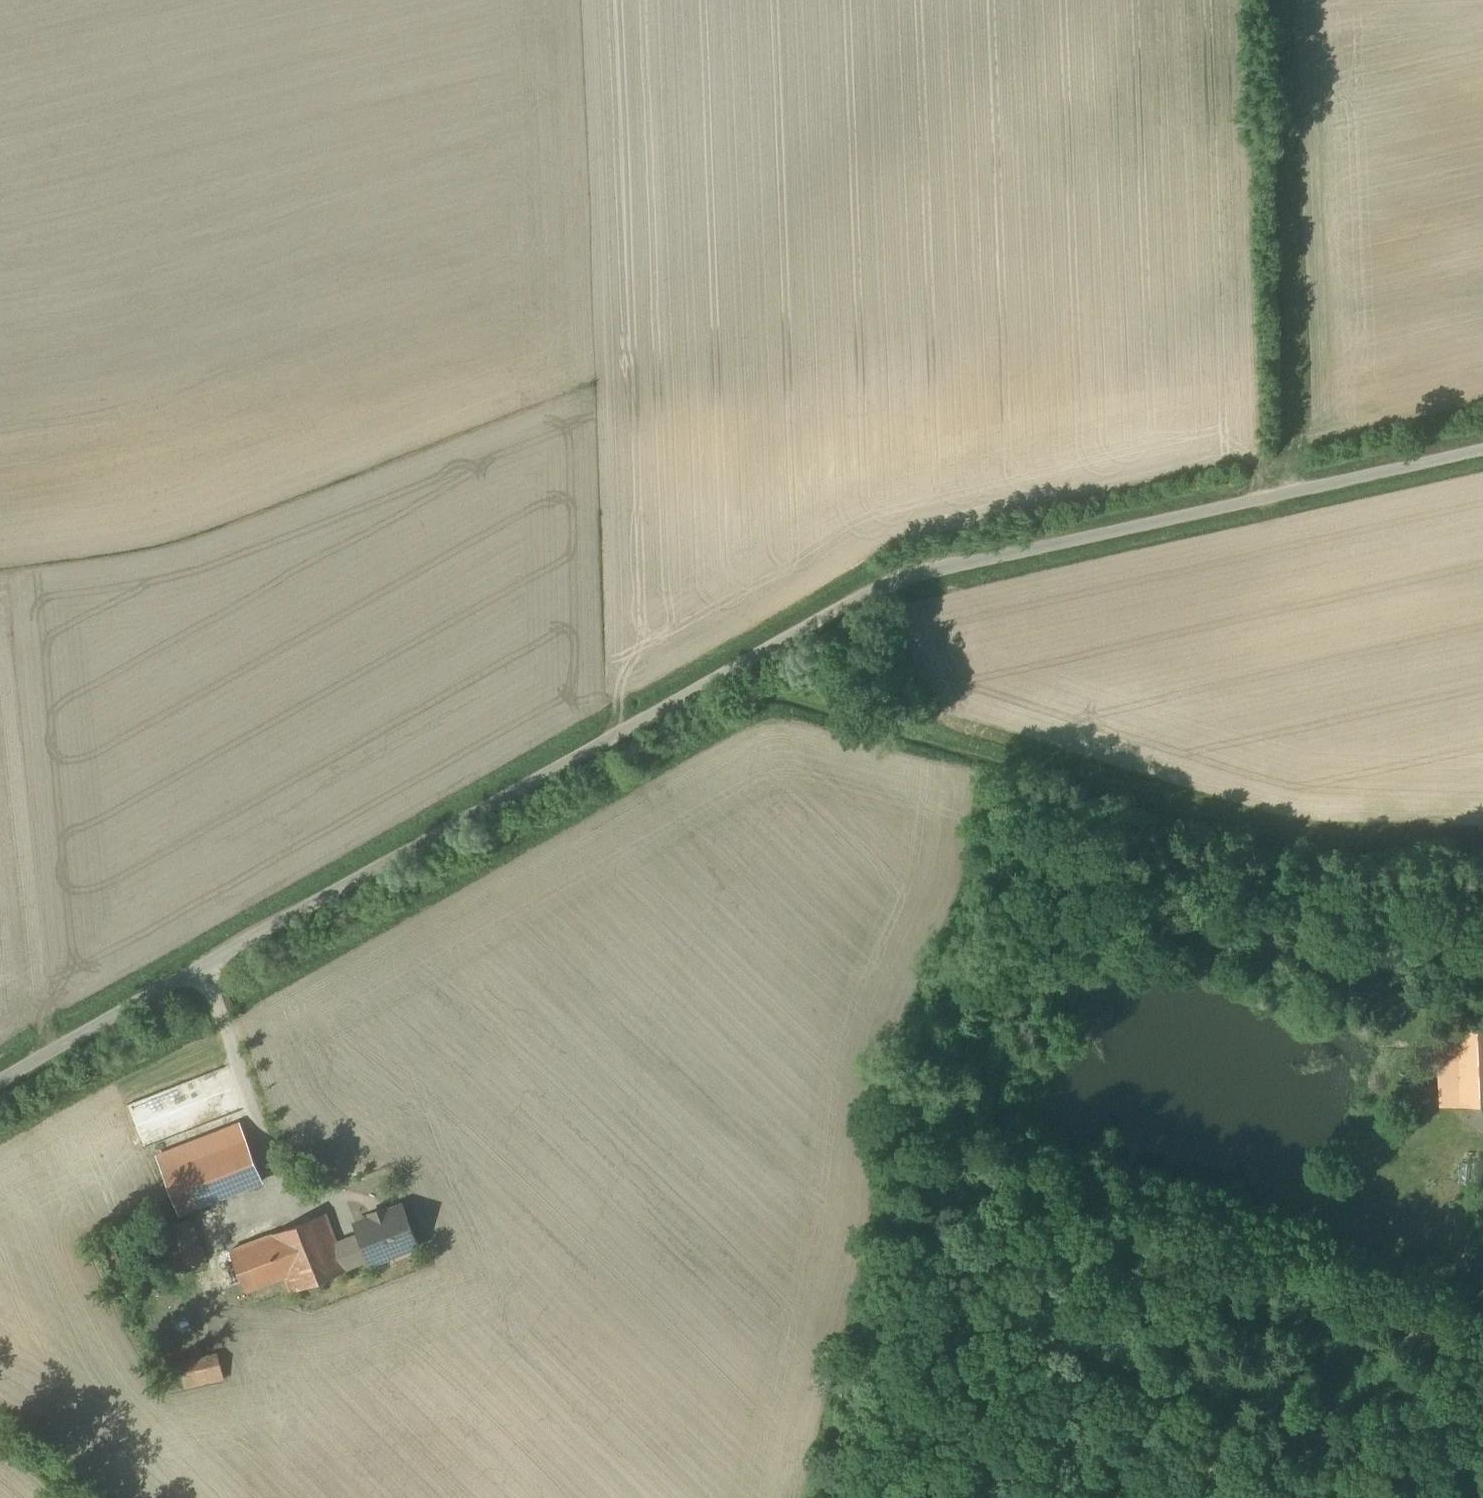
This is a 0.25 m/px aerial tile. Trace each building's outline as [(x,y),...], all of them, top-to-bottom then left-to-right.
[(1439,1026),(1442,1106),(1482,1104),(1482,1024),(1439,1026)] [(238,1122),(153,1155),(175,1218),(263,1188),(238,1122)] [(400,1205),(348,1224),(352,1235),(364,1265),(367,1271),(419,1252),(400,1205)] [(294,1291),(364,1265),(352,1235),(335,1242),(324,1217),(226,1252),(241,1295),(289,1281),(294,1291)]
